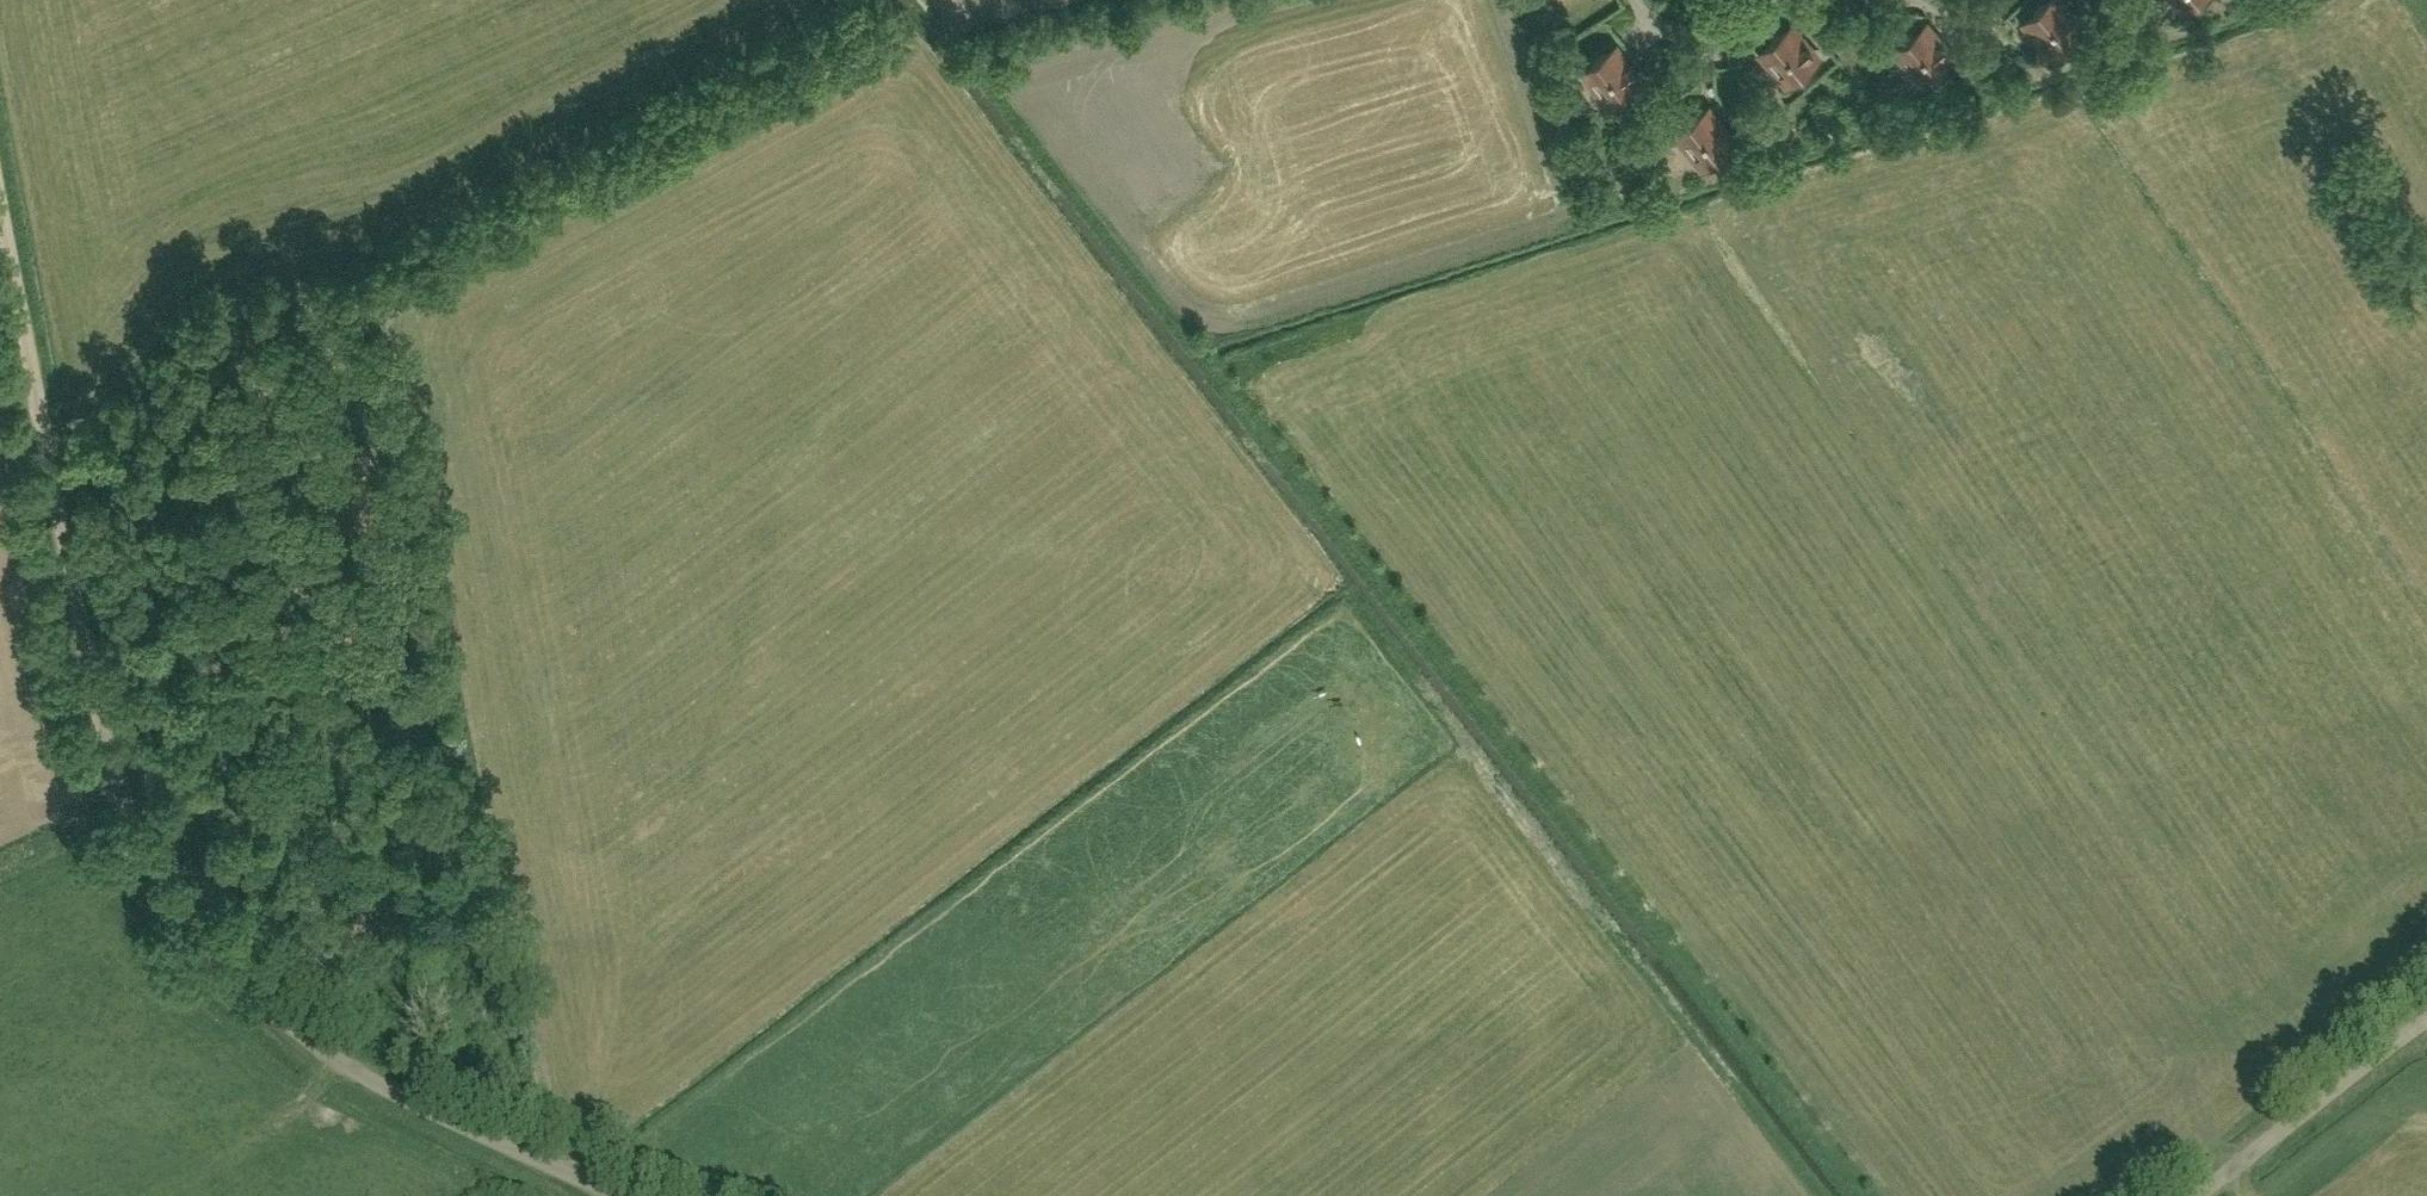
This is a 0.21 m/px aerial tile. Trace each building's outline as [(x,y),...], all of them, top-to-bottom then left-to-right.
[(2027,21),(2054,52),(2082,28),(2057,0),(2051,0),(2027,21)] [(2196,0),(2178,0),(2186,9),(2196,0)] [(1952,57),(1925,26),(1898,49),(1924,80),(1952,57)] [(1791,27),(1763,51),(1790,82),(1817,59),(1791,27)] [(1585,71),(1611,103),(1639,81),(1614,48),(1585,71)] [(1679,133),(1705,165),(1733,142),(1707,110),(1679,133)]
